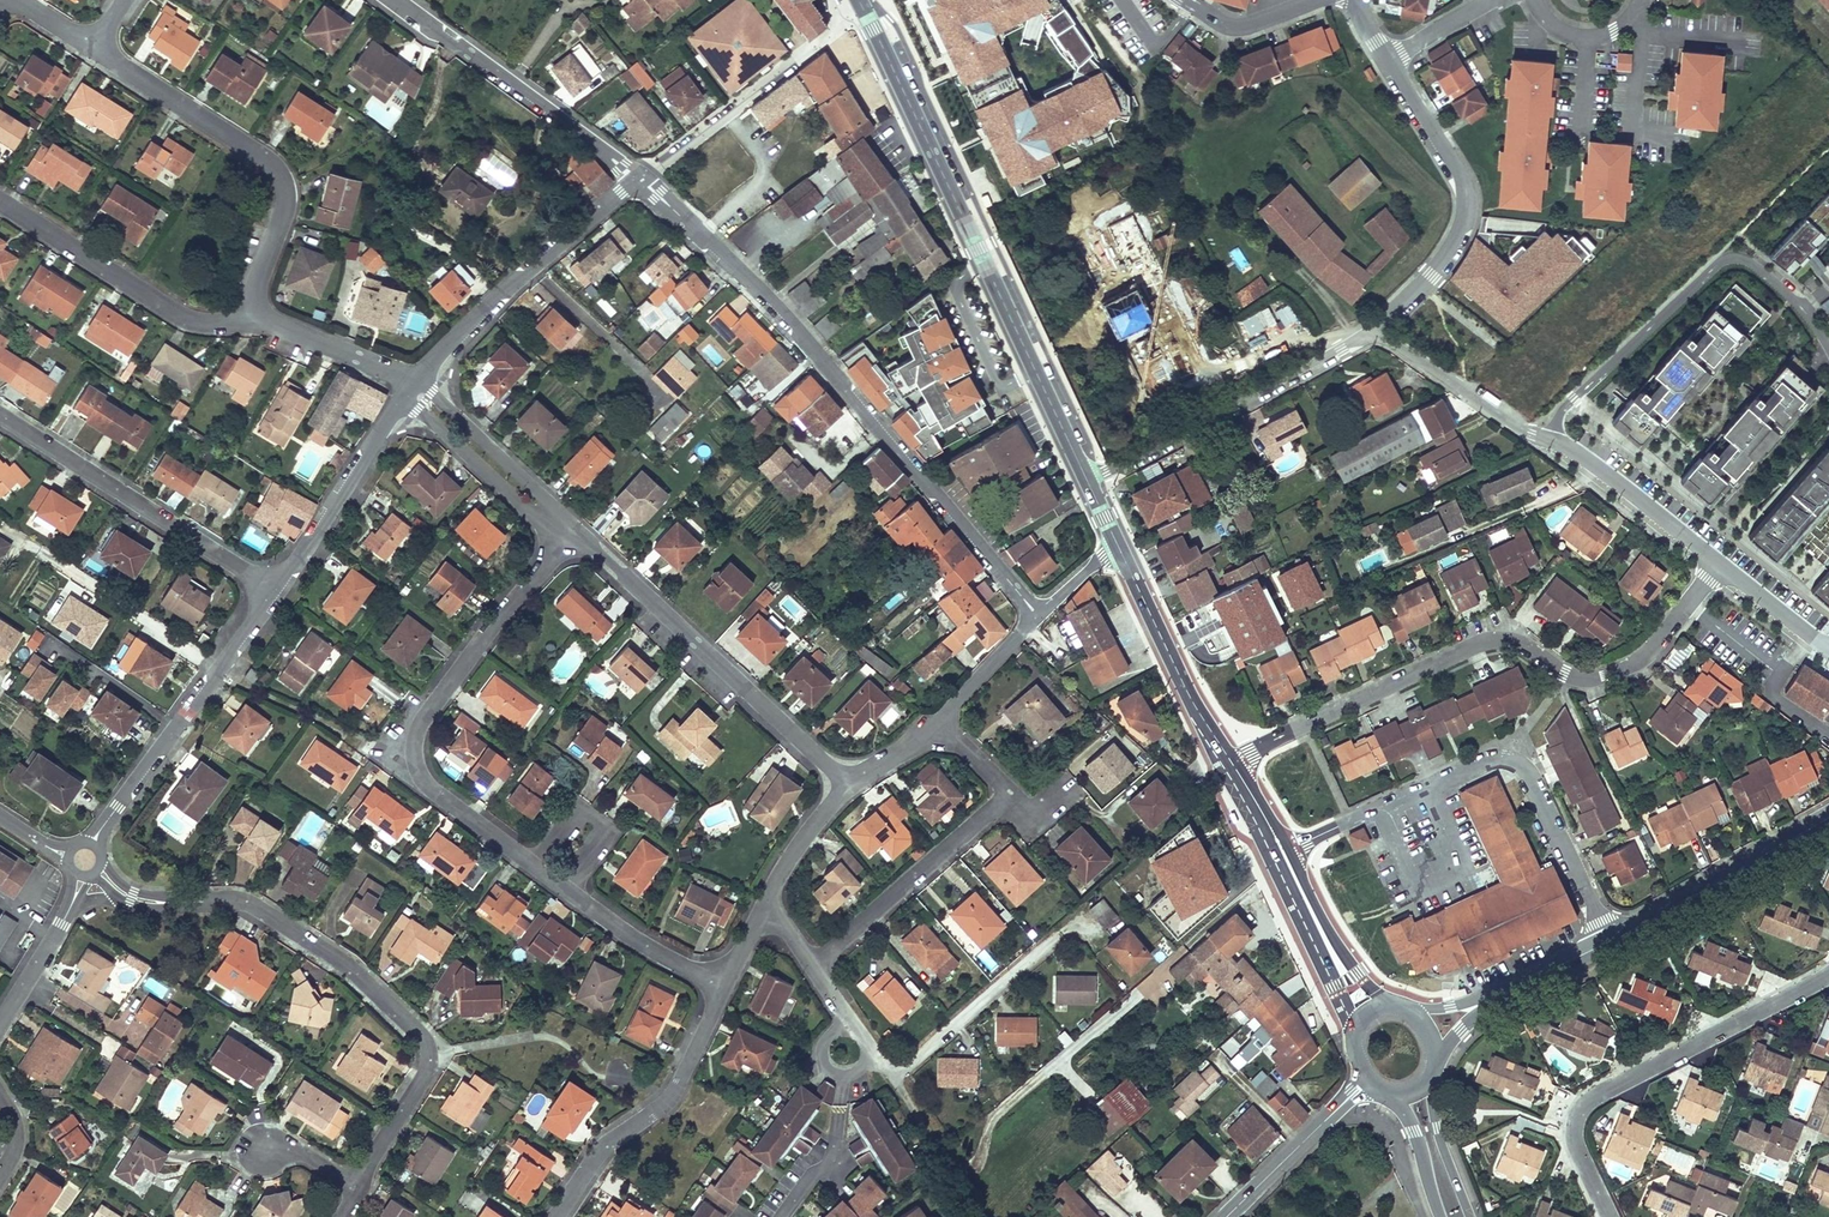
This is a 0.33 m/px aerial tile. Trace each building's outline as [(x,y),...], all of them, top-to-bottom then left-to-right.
[(282,6),(273,0),(264,0),(263,1),(278,12),(282,6)] [(628,2),(635,11),(630,16),(640,28),(657,13),(659,17),(676,2),(679,6),(682,9),(692,0),(630,0),(628,2)] [(748,0),(736,0),(700,27),(703,31),(695,37),(701,45),(697,48),(730,91),(770,61),(764,53),(765,40),(773,34),(748,0)] [(799,31),(801,30),(808,40),(827,25),(820,15),(822,14),(811,0),(775,0),(799,31)] [(926,2),(1018,195),(1046,182),(1041,172),(1061,162),(1055,153),(1056,148),(1065,143),(1079,150),(1108,135),(1111,121),(1119,117),(1127,120),(1131,114),(1130,93),(1082,27),(1064,0),(926,0),(926,2)] [(1400,6),(1401,6),(1399,16),(1423,20),(1427,0),(1402,0),(1400,6)] [(635,11),(628,2),(622,7),(630,16),(635,11)] [(676,2),(659,17),(662,20),(679,6),(676,2)] [(148,35),(157,40),(154,45),(173,57),(171,61),(183,69),(200,42),(184,32),(169,22),(173,15),(176,11),(166,5),(161,11),(163,12),(148,35)] [(350,24),(324,5),(305,32),(315,39),(317,36),(333,48),(350,24)] [(581,32),(591,21),(582,11),(572,23),(581,32)] [(188,25),(173,15),(169,22),(184,32),(188,25)] [(640,28),(630,16),(627,18),(637,30),(640,28)] [(1289,42),(1280,45),(1271,49),(1271,48),(1266,50),(1254,55),(1243,59),(1238,61),(1229,65),(1238,87),(1263,77),(1288,68),(1314,58),(1339,48),(1330,26),(1321,30),(1321,29),(1316,31),(1305,35),(1294,40),(1289,41),(1289,42)] [(1210,66),(1197,55),(1199,52),(1201,50),(1187,39),(1186,39),(1179,33),(1164,52),(1185,69),(1181,74),(1202,91),(1217,72),(1210,66)] [(785,49),(773,34),(765,40),(764,53),(770,61),(785,49)] [(383,48),(371,40),(349,71),(370,86),(373,81),(384,89),(386,85),(394,91),(408,71),(395,61),(397,58),(388,52),(386,55),(380,51),(383,48)] [(1447,42),(1427,54),(1432,62),(1431,63),(1434,67),(1441,78),(1447,88),(1450,92),(1455,100),(1461,110),(1464,115),(1470,123),(1490,110),(1475,87),(1461,65),(1447,42)] [(602,73),(581,46),(553,67),(573,94),(601,73),(607,81),(619,72),(614,63),(602,73)] [(874,128),(825,51),(798,71),(803,77),(812,92),(838,134),(835,137),(826,144),(836,157),(863,137),(874,128)] [(1716,54),(1682,51),(1680,72),(1678,91),(1673,91),(1670,90),(1669,96),(1673,97),(1672,103),(1669,103),(1668,109),(1676,110),(1675,123),(1709,126),(1711,109),(1716,109),(1720,109),(1722,91),(1717,90),(1719,72),(1714,72),(1716,54)] [(1210,66),(1212,63),(1199,52),(1197,55),(1210,66)] [(53,66),(32,53),(15,79),(24,85),(26,82),(38,90),(46,95),(47,93),(60,73),(62,70),(54,65),(53,66)] [(247,53),(244,58),(264,70),(266,66),(247,53)] [(239,65),(221,54),(206,77),(235,96),(237,93),(247,100),(266,71),(264,70),(244,58),(239,65)] [(1632,55),(1617,54),(1616,69),(1630,70),(1632,55)] [(410,68),(397,58),(395,61),(408,71),(410,68)] [(1507,113),(1512,114),(1510,132),(1508,150),(1504,149),(1502,168),(1500,186),(1505,186),(1503,204),(1538,207),(1540,187),(1541,167),(1546,168),(1549,168),(1550,162),(1547,162),(1547,155),(1551,155),(1551,150),(1543,149),(1544,135),(1546,114),(1548,95),(1553,95),(1556,95),(1557,90),(1553,89),(1554,82),(1557,83),(1558,77),(1550,76),(1551,62),(1517,59),(1515,77),(1510,77),(1509,96),(1507,113)] [(655,83),(637,61),(630,67),(628,68),(640,82),(643,85),(646,90),(655,83)] [(1369,66),(1363,70),(1370,81),(1376,77),(1369,66)] [(703,97),(681,67),(660,82),(682,112),(703,97)] [(1434,67),(1431,69),(1438,79),(1441,78),(1434,67)] [(640,82),(628,68),(621,74),(633,88),(640,82)] [(370,86),(349,71),(347,74),(386,102),(394,91),(386,85),(384,89),(373,81),(370,86)] [(812,92),(798,71),(750,106),(765,126),(812,92)] [(69,79),(60,73),(47,93),(57,99),(69,79)] [(1441,78),(1438,79),(1444,90),(1447,88),(1441,78)] [(24,85),(23,87),(35,95),(38,90),(26,82),(24,85)] [(643,85),(640,82),(633,88),(635,91),(643,85)] [(96,92),(82,83),(75,94),(79,96),(70,111),(91,124),(93,121),(117,136),(131,114),(100,94),(98,96),(95,94),(96,92)] [(323,107),(297,91),(284,113),(303,125),(321,137),(335,115),(334,114),(330,111),(333,107),(325,102),(323,107)] [(635,91),(615,108),(630,126),(627,128),(641,144),(660,128),(653,120),(657,117),(635,91)] [(247,100),(237,93),(235,96),(246,102),(247,100)] [(66,108),(70,111),(79,96),(75,94),(66,108)] [(1455,100),(1452,102),(1458,112),(1461,110),(1455,100)] [(0,109),(0,138),(14,147),(27,126),(0,109)] [(664,125),(657,117),(653,120),(660,128),(664,125)] [(321,137),(303,125),(301,128),(319,140),(321,137)] [(160,146),(165,149),(172,140),(167,136),(160,146)] [(864,139),(863,137),(836,157),(795,187),(810,206),(823,196),(822,195),(826,191),(849,175),(864,199),(893,177),(864,139)] [(194,154),(172,140),(165,149),(160,146),(151,140),(135,165),(155,178),(164,165),(180,175),(194,154)] [(1581,180),(1577,180),(1577,186),(1580,186),(1580,193),(1576,193),(1575,199),(1584,199),(1582,213),(1617,216),(1618,198),(1623,199),(1625,180),(1626,162),(1622,162),(1623,144),(1589,141),(1587,161),(1585,181),(1581,180)] [(89,167),(53,144),(49,151),(42,147),(28,169),(36,174),(38,171),(50,179),(52,176),(56,178),(57,177),(76,189),(89,167)] [(582,180),(597,197),(612,184),(613,180),(588,153),(588,154),(582,159),(572,147),(561,157),(574,171),(582,180)] [(1358,159),(1329,184),(1349,207),(1379,181),(1358,159)] [(492,193),(457,167),(441,189),(476,215),(492,193)] [(38,171),(36,174),(52,185),(56,178),(52,176),(50,179),(38,171)] [(574,171),(565,179),(574,188),(582,180),(574,171)] [(359,180),(331,173),(323,206),(322,208),(325,208),(323,219),(348,225),(359,180)] [(864,199),(849,175),(826,191),(836,206),(852,195),(857,203),(864,199)] [(919,218),(893,177),(864,199),(857,203),(823,228),(835,243),(856,228),(855,228),(874,214),(884,229),(857,246),(866,258),(919,218)] [(1288,183),(1258,209),(1293,248),(1322,221),(1288,183)] [(158,211),(115,184),(101,206),(111,212),(113,209),(132,221),(129,224),(123,234),(138,244),(158,211)] [(810,206),(795,187),(782,197),(793,212),(796,216),(810,206)] [(1769,256),(1795,277),(1809,262),(1817,271),(1824,266),(1816,255),(1828,241),(1828,190),(1769,256)] [(991,202),(987,191),(981,194),(985,205),(991,202)] [(857,203),(852,195),(836,206),(817,220),(823,228),(857,203)] [(793,212),(782,197),(771,205),(782,220),(793,212)] [(323,206),(320,206),(317,217),(323,219),(325,208),(322,208),(323,206)] [(1408,238),(1383,207),(1379,210),(1404,242),(1408,238)] [(113,209),(111,212),(129,224),(132,221),(113,209)] [(1379,210),(1364,223),(1387,249),(1374,262),(1380,267),(1392,254),(1404,242),(1379,210)] [(946,258),(919,218),(866,258),(861,261),(859,263),(864,269),(859,273),(863,278),(892,256),(888,251),(902,242),(907,250),(923,273),(946,258)] [(1528,232),(1528,220),(1492,219),(1492,230),(1528,232)] [(1101,302),(1138,286),(1110,221),(1073,238),(1101,302)] [(1343,244),(1322,221),(1293,248),(1318,275),(1337,251),(1343,244)] [(1157,246),(1187,232),(1186,230),(1190,229),(1188,225),(1184,226),(1184,225),(1154,239),(1157,246)] [(584,285),(633,245),(618,227),(607,236),(608,238),(579,262),(577,260),(569,267),(584,285)] [(1450,279),(1512,333),(1587,264),(1549,229),(1509,267),(1475,238),(1450,279)] [(1189,235),(1187,232),(1157,246),(1159,249),(1189,235)] [(685,249),(673,238),(669,244),(681,254),(685,249)] [(0,239),(0,276),(4,278),(17,258),(1,248),(5,242),(0,239)] [(357,258),(359,241),(348,240),(346,257),(357,258)] [(334,258),(299,245),(284,285),(319,298),(334,258)] [(1239,245),(1230,249),(1239,269),(1248,264),(1239,245)] [(664,246),(643,266),(661,283),(681,263),(664,246)] [(866,258),(857,246),(853,250),(857,256),(861,261),(866,258)] [(385,260),(372,247),(360,258),(373,272),(385,260)] [(1337,251),(1318,275),(1352,303),(1364,289),(1362,287),(1371,277),(1364,272),(1337,251)] [(861,261),(857,256),(850,262),(854,267),(859,263),(861,261)] [(1380,267),(1374,262),(1364,272),(1371,277),(1380,267)] [(452,270),(431,289),(448,308),(469,289),(467,287),(474,280),(459,263),(452,270)] [(854,267),(850,270),(855,276),(859,273),(864,269),(859,263),(854,267)] [(30,304),(32,301),(37,295),(68,315),(82,292),(41,265),(20,298),(30,304)] [(708,290),(693,272),(689,274),(687,272),(681,277),(682,280),(675,286),(676,287),(664,299),(677,315),(708,290)] [(1260,277),(1251,284),(1258,294),(1267,288),(1260,277)] [(787,293),(798,308),(816,295),(805,280),(787,293)] [(1678,343),(1613,419),(1639,442),(1663,414),(1666,417),(1707,370),(1703,367),(1708,361),(1712,364),(1741,330),(1746,334),(1767,309),(1735,281),(1680,345),(1678,343)] [(1243,305),(1258,294),(1251,284),(1236,294),(1243,305)] [(363,287),(362,287),(353,317),(393,329),(404,292),(382,285),(379,292),(372,289),(363,287)] [(1118,338),(1154,321),(1138,286),(1101,302),(1118,338)] [(924,458),(994,421),(930,289),(839,355),(924,458)] [(798,308),(805,317),(826,301),(819,292),(816,295),(798,308)] [(37,295),(32,301),(46,310),(48,308),(65,319),(68,315),(37,295)] [(123,318),(103,305),(88,328),(89,328),(85,335),(105,348),(109,341),(117,346),(129,353),(143,330),(129,322),(126,327),(120,323),(123,318)] [(575,329),(550,305),(542,314),(545,317),(538,325),(560,346),(575,329)] [(776,343),(753,320),(752,320),(745,313),(739,319),(726,305),(710,321),(731,342),(740,334),(746,341),(733,353),(748,368),(749,367),(776,343)] [(828,313),(813,326),(825,340),(840,327),(828,313)] [(545,317),(542,314),(534,322),(538,325),(545,317)] [(129,322),(123,318),(120,323),(126,327),(129,322)] [(677,332),(689,344),(700,333),(688,321),(677,332)] [(1140,382),(1175,365),(1155,322),(1119,339),(1140,382)] [(33,327),(28,334),(28,335),(36,340),(41,332),(33,327)] [(51,338),(41,332),(36,340),(46,346),(51,338)] [(649,358),(664,343),(654,333),(639,348),(649,358)] [(3,348),(8,340),(0,335),(0,347),(3,348)] [(105,348),(112,352),(117,346),(109,341),(105,348)] [(528,364),(505,343),(490,359),(498,367),(483,383),(498,396),(528,364)] [(798,365),(776,343),(749,367),(757,375),(770,390),(798,365)] [(202,369),(166,344),(146,374),(157,381),(164,370),(190,387),(202,369)] [(12,378),(23,362),(3,348),(0,347),(0,372),(2,373),(3,372),(12,378)] [(1806,363),(1794,352),(1749,405),(1746,403),(1681,478),(1708,501),(1731,474),(1735,477),(1776,430),(1772,426),(1777,420),(1781,424),(1797,405),(1800,408),(1820,384),(1801,368),(1806,363)] [(675,353),(651,375),(673,399),(697,378),(675,353)] [(253,365),(239,357),(237,359),(251,368),(253,365)] [(251,368),(237,359),(225,380),(237,387),(232,396),(245,404),(264,372),(253,365),(251,368)] [(23,361),(23,362),(12,378),(11,380),(17,385),(16,386),(43,404),(57,383),(23,361)] [(120,376),(125,380),(134,367),(129,363),(120,376)] [(387,395),(340,370),(309,422),(327,434),(334,421),(343,404),(349,407),(373,419),(387,395)] [(823,390),(806,370),(774,400),(792,418),(793,417),(811,402),(810,401),(823,390)] [(2,373),(1,375),(10,381),(11,380),(12,378),(3,372),(2,373)] [(1360,395),(1356,398),(1363,411),(1370,407),(1375,416),(1401,403),(1385,372),(1371,379),(1366,381),(1365,378),(1353,383),(1360,395)] [(141,383),(135,379),(132,383),(138,388),(141,383)] [(286,381),(284,384),(299,392),(300,389),(286,381)] [(106,395),(89,383),(75,404),(90,414),(87,418),(86,420),(103,431),(119,407),(104,398),(106,395)] [(1349,386),(1356,398),(1360,395),(1353,383),(1349,386)] [(299,392),(284,384),(271,406),(279,410),(278,410),(277,410),(276,410),(275,410),(274,411),(274,412),(274,413),(274,414),(274,415),(275,416),(275,417),(272,422),(265,418),(257,431),(276,442),(283,430),(289,433),(310,399),(299,392)] [(750,398),(737,384),(729,390),(743,405),(750,398)] [(211,388),(203,401),(209,406),(218,393),(211,388)] [(841,411),(823,390),(810,401),(811,402),(793,417),(803,429),(808,425),(815,434),(841,411)] [(1419,410),(1402,419),(1342,451),(1331,456),(1331,457),(1346,484),(1434,439),(1452,430),(1456,428),(1441,399),(1419,410)] [(565,426),(537,400),(518,420),(546,447),(565,426)] [(187,407),(179,402),(171,415),(175,417),(179,420),(187,407)] [(688,414),(676,402),(650,429),(656,434),(654,437),(660,442),(688,414)] [(773,408),(766,402),(753,417),(759,423),(773,408)] [(90,414),(75,404),(73,408),(87,418),(90,414)] [(343,404),(334,421),(340,423),(349,407),(343,404)] [(279,410),(271,406),(265,418),(272,422),(275,417),(275,416),(274,415),(274,414),(274,413),(274,412),(274,411),(275,410),(276,410),(277,410),(278,410),(279,410)] [(133,416),(119,407),(103,431),(120,442),(124,436),(139,445),(153,424),(135,412),(133,416)] [(1281,416),(1266,424),(1267,425),(1257,431),(1267,449),(1268,450),(1278,445),(1277,443),(1306,428),(1296,409),(1284,414),(1285,416),(1282,418),(1281,416)] [(1035,457),(1015,422),(949,459),(957,473),(960,471),(969,486),(994,472),(997,477),(998,478),(1001,476),(1022,464),(1035,457)] [(325,434),(314,427),(310,435),(321,442),(325,434)] [(283,430),(276,442),(282,445),(289,433),(283,430)] [(1452,430),(1434,439),(1438,447),(1420,457),(1425,467),(1421,469),(1428,482),(1436,478),(1437,480),(1458,469),(1459,471),(1470,466),(1465,456),(1464,454),(1461,456),(1458,451),(1461,449),(1463,448),(1458,437),(1457,438),(1452,430)] [(613,453),(595,435),(564,468),(571,476),(577,481),(582,486),(613,453)] [(218,444),(212,441),(207,448),(213,452),(218,444)] [(1282,453),(1278,445),(1268,450),(1272,458),(1282,453)] [(813,501),(831,485),(819,471),(813,477),(796,458),(793,460),(780,446),(759,466),(772,480),(776,476),(793,495),(801,488),(813,501)] [(902,473),(878,447),(862,461),(874,473),(867,480),(877,490),(879,488),(882,491),(886,487),(902,473)] [(1826,447),(1748,536),(1773,558),(1802,525),(1808,530),(1828,506),(1828,450),(1826,447)] [(1467,455),(1463,448),(1461,449),(1458,451),(1461,456),(1464,454),(1465,456),(1467,455)] [(344,456),(338,453),(329,467),(337,472),(347,458),(344,456)] [(187,495),(199,476),(166,455),(158,467),(163,471),(159,477),(187,495)] [(0,460),(0,495),(1,496),(10,488),(8,486),(15,479),(18,481),(22,487),(29,481),(13,464),(8,469),(0,460)] [(1149,485),(1165,476),(1157,461),(1141,469),(1149,485)] [(1022,464),(1001,476),(1009,492),(1030,480),(1022,464)] [(402,482),(436,514),(460,488),(443,472),(435,481),(418,465),(402,482)] [(163,471),(158,467),(154,474),(159,477),(163,471)] [(1149,522),(1165,513),(1169,511),(1173,519),(1170,521),(1159,527),(1165,541),(1180,533),(1198,523),(1191,510),(1210,500),(1196,472),(1192,473),(1189,467),(1181,471),(1179,469),(1165,476),(1149,485),(1133,494),(1149,522)] [(1496,501),(1534,485),(1526,467),(1488,483),(1496,501)] [(199,476),(187,495),(195,501),(199,495),(225,512),(237,491),(203,470),(199,476)] [(668,495),(641,470),(615,500),(625,509),(630,503),(632,506),(633,512),(640,519),(646,519),(668,495)] [(997,477),(994,472),(969,486),(972,492),(997,477)] [(907,478),(902,473),(886,487),(892,492),(907,478)] [(265,474),(261,480),(268,484),(272,478),(265,474)] [(1052,506),(1057,503),(1041,474),(1036,477),(1052,506)] [(574,484),(577,481),(571,476),(568,479),(574,484)] [(793,495),(776,476),(772,480),(789,499),(793,495)] [(1052,506),(1036,477),(1030,480),(1009,492),(1014,500),(997,510),(1009,531),(1052,506)] [(8,486),(10,488),(18,481),(15,479),(8,486)] [(849,487),(843,480),(828,494),(834,501),(849,487)] [(259,506),(254,516),(267,524),(270,519),(282,526),(286,519),(290,513),(302,519),(298,525),(297,526),(304,530),(317,505),(316,505),(272,481),(264,496),(267,498),(263,505),(261,503),(259,506)] [(1488,505),(1496,501),(1488,483),(1480,487),(1488,505)] [(52,490),(43,484),(29,505),(39,510),(52,490)] [(61,495),(52,490),(39,510),(37,512),(38,513),(35,519),(53,530),(57,524),(68,531),(82,509),(67,499),(65,502),(59,498),(61,495)] [(992,502),(997,510),(1014,500),(1009,492),(992,502)] [(941,535),(915,500),(907,507),(904,504),(899,508),(890,498),(874,513),(904,547),(912,538),(925,553),(932,561),(958,539),(949,528),(941,535)] [(1314,509),(1325,503),(1322,498),(1311,503),(1314,509)] [(255,504),(247,499),(242,508),(249,513),(255,504)] [(1436,514),(1407,528),(1414,543),(1416,548),(1446,534),(1445,531),(1465,522),(1465,521),(1456,500),(1434,510),(1436,514)] [(640,519),(633,512),(632,506),(630,503),(625,509),(629,513),(630,523),(643,522),(646,519),(640,519)] [(1245,503),(1229,511),(1241,533),(1256,526),(1256,525),(1245,503)] [(259,506),(255,504),(249,513),(254,516),(259,506)] [(1593,522),(1596,518),(1580,506),(1559,533),(1586,553),(1590,547),(1598,553),(1609,539),(1601,533),(1590,525),(1593,522)] [(486,555),(504,535),(475,507),(456,527),(486,555)] [(384,559),(410,526),(393,512),(378,530),(380,531),(369,546),(384,559)] [(290,513),(286,519),(298,525),(302,519),(290,513)] [(677,522),(655,546),(678,567),(700,544),(677,522)] [(1601,533),(1603,530),(1593,522),(1590,525),(1601,533)] [(1512,532),(1516,539),(1526,534),(1523,527),(1512,532)] [(1414,543),(1407,528),(1399,531),(1406,546),(1414,543)] [(369,546),(380,531),(378,530),(375,534),(371,531),(362,542),(368,547),(369,546)] [(130,541),(115,532),(101,553),(134,575),(150,550),(132,539),(130,541)] [(1165,541),(1156,546),(1168,570),(1193,558),(1200,554),(1194,543),(1187,547),(1180,533),(1165,541)] [(1038,546),(1029,534),(1005,549),(1015,563),(1016,562),(1018,565),(1021,562),(1035,581),(1056,565),(1040,544),(1038,546)] [(1486,538),(1484,534),(1474,539),(1476,542),(1486,538)] [(1526,566),(1539,560),(1526,534),(1516,539),(1489,552),(1504,584),(1523,575),(1520,568),(1526,566)] [(969,553),(958,539),(932,561),(922,570),(926,575),(936,566),(943,574),(969,553)] [(1216,545),(1200,554),(1193,558),(1168,570),(1174,583),(1187,608),(1216,593),(1205,569),(1214,565),(1210,556),(1220,551),(1216,545)] [(1594,559),(1598,553),(1590,547),(1586,553),(1594,559)] [(1015,563),(1005,549),(1000,552),(1011,566),(1015,563)] [(760,556),(770,567),(775,562),(765,551),(760,556)] [(983,569),(969,553),(943,574),(929,587),(932,592),(943,582),(951,591),(965,581),(983,569)] [(1657,581),(1665,571),(1642,554),(1618,584),(1646,605),(1658,589),(1654,586),(1657,581)] [(1230,587),(1257,574),(1267,570),(1261,557),(1251,562),(1250,560),(1223,573),(1230,587)] [(1477,562),(1475,558),(1461,565),(1463,569),(1477,562)] [(477,587),(444,561),(429,580),(445,593),(438,602),(455,616),(477,587)] [(753,583),(729,561),(720,571),(714,571),(713,571),(714,576),(713,578),(703,588),(711,596),(715,592),(731,607),(753,583)] [(1414,571),(1422,568),(1419,562),(1412,566),(1414,571)] [(1461,565),(1441,574),(1458,610),(1478,601),(1473,591),(1472,589),(1476,587),(1477,590),(1488,585),(1477,562),(1463,569),(1461,565)] [(1523,575),(1529,572),(1526,566),(1520,568),(1523,575)] [(1811,589),(1828,605),(1828,568),(1811,589)] [(345,621),(373,584),(352,569),(337,589),(339,590),(327,607),(345,621)] [(191,577),(180,570),(161,600),(197,623),(205,611),(202,609),(211,595),(203,590),(205,588),(190,578),(191,577)] [(1570,625),(1588,602),(1555,576),(1533,605),(1550,618),(1554,612),(1559,616),(1570,625)] [(1128,668),(1092,601),(1098,597),(1089,580),(1064,606),(1071,618),(1057,626),(1061,634),(1064,635),(1076,628),(1078,631),(1066,638),(1065,640),(1069,649),(1083,641),(1090,654),(1081,659),(1095,685),(1128,668)] [(983,604),(965,581),(951,591),(938,599),(959,624),(983,604)] [(1428,581),(1390,599),(1398,616),(1387,621),(1397,642),(1409,636),(1406,631),(1425,622),(1422,616),(1427,613),(1440,607),(1428,581)] [(951,591),(943,582),(932,592),(938,599),(951,591)] [(604,612),(573,584),(556,602),(586,631),(587,630),(598,640),(612,625),(601,615),(604,612)] [(770,587),(768,585),(760,594),(762,596),(770,587)] [(339,590),(337,589),(325,605),(327,607),(339,590)] [(91,648),(109,618),(68,592),(49,623),(91,648)] [(727,611),(731,607),(715,592),(711,596),(727,611)] [(1331,594),(1319,600),(1319,601),(1317,602),(1310,605),(1312,609),(1324,603),(1334,599),(1331,594)] [(750,622),(738,635),(765,660),(785,639),(758,613),(764,607),(755,598),(741,614),(750,622)] [(1603,644),(1621,621),(1591,598),(1588,602),(1570,625),(1586,637),(1589,633),(1593,636),(1603,644)] [(1005,631),(983,604),(959,624),(913,665),(924,677),(950,654),(951,655),(964,644),(961,641),(974,630),(987,646),(1005,631)] [(1554,612),(1550,618),(1555,622),(1559,616),(1554,612)] [(1425,622),(1431,620),(1427,613),(1422,616),(1425,622)] [(417,650),(430,632),(407,615),(383,648),(403,663),(414,648),(417,650)] [(1372,647),(1384,641),(1372,615),(1337,631),(1340,637),(1351,661),(1352,662),(1370,654),(1368,649),(1372,647)] [(0,619),(0,653),(6,656),(21,633),(0,619)] [(1287,619),(1274,626),(1281,639),(1294,632),(1287,619)] [(44,636),(37,631),(28,644),(36,649),(44,636)] [(299,692),(333,646),(312,631),(278,677),(299,692)] [(132,637),(126,634),(121,642),(126,645),(132,637)] [(147,642),(137,636),(119,665),(129,671),(131,669),(156,685),(172,660),(147,644),(147,642)] [(1341,666),(1351,661),(1340,637),(1309,651),(1324,681),(1340,673),(1338,668),(1337,665),(1340,664),(1341,666)] [(850,644),(857,652),(863,647),(855,639),(850,644)] [(638,691),(657,670),(628,644),(609,664),(638,691)] [(406,665),(417,650),(414,648),(403,663),(406,665)] [(865,648),(859,655),(886,675),(892,668),(865,648)] [(817,650),(811,656),(819,662),(824,657),(817,650)] [(1280,662),(1295,655),(1293,651),(1278,657),(1280,662)] [(40,699),(58,670),(30,653),(19,671),(28,676),(21,687),(40,699)] [(1295,682),(1305,677),(1295,655),(1280,662),(1278,657),(1259,667),(1276,703),(1296,694),(1291,684),(1290,682),(1294,680),(1295,682)] [(803,656),(783,677),(811,703),(831,682),(803,656)] [(352,660),(327,694),(347,708),(352,701),(357,705),(362,704),(369,694),(368,690),(363,686),(364,686),(361,684),(369,673),(367,671),(369,668),(356,659),(354,662),(352,660)] [(1723,697),(1737,679),(1715,662),(1708,671),(1710,673),(1708,676),(1706,674),(1701,670),(1690,685),(1703,695),(1717,706),(1723,697)] [(1823,717),(1828,721),(1828,681),(1802,664),(1784,692),(1823,717)] [(1518,666),(1472,688),(1474,692),(1484,714),(1486,719),(1504,710),(1508,717),(1517,713),(1517,710),(1521,708),(1525,709),(1531,693),(1518,666)] [(251,667),(244,676),(253,683),(260,675),(251,667)] [(265,670),(258,679),(264,684),(271,674),(265,670)] [(44,704),(63,714),(69,704),(80,710),(90,691),(60,675),(44,704)] [(536,706),(495,675),(480,695),(521,726),(536,706)] [(1727,701),(1734,699),(1744,685),(1737,679),(1723,697),(1727,701)] [(868,681),(835,716),(852,732),(870,713),(873,717),(889,700),(868,681)] [(1041,738),(1064,718),(1036,685),(1005,710),(1014,721),(1021,715),(1041,738)] [(1696,704),(1703,695),(1690,685),(1683,694),(1696,704)] [(1148,709),(1137,689),(1133,691),(1145,711),(1148,709)] [(138,711),(107,690),(92,712),(123,733),(138,711)] [(1145,711),(1133,691),(1117,701),(1129,721),(1132,719),(1136,726),(1153,738),(1162,732),(1149,709),(1148,709),(1145,711)] [(1466,723),(1484,714),(1474,692),(1455,701),(1453,697),(1423,711),(1435,736),(1445,731),(1444,729),(1447,727),(1448,730),(1451,735),(1467,727),(1466,723)] [(1661,707),(1649,723),(1675,743),(1692,721),(1701,709),(1679,692),(1672,700),(1675,702),(1667,712),(1664,710),(1661,707)] [(1758,708),(1764,700),(1755,693),(1751,697),(1752,703),(1758,708)] [(1072,699),(1067,702),(1075,715),(1080,712),(1072,699)] [(1667,712),(1675,702),(1672,700),(1664,710),(1667,712)] [(1764,712),(1770,705),(1764,700),(1758,708),(1764,712)] [(223,735),(245,752),(268,721),(246,704),(223,735)] [(1551,745),(1546,748),(1557,773),(1563,785),(1593,770),(1588,759),(1563,706),(1545,732),(1549,742),(1552,740),(1553,744),(1551,745)] [(666,726),(659,734),(684,757),(692,748),(704,735),(703,735),(697,729),(708,717),(697,707),(680,726),(673,733),(666,726)] [(1707,714),(1701,709),(1692,721),(1698,725),(1707,714)] [(1099,731),(1108,721),(1095,710),(1091,714),(1100,722),(1096,728),(1099,731)] [(588,757),(605,770),(621,748),(602,733),(607,726),(591,714),(573,739),(591,752),(588,757)] [(715,723),(708,717),(697,729),(703,735),(715,723)] [(666,726),(673,733),(680,726),(672,719),(666,726)] [(1391,723),(1373,731),(1374,734),(1386,760),(1387,762),(1422,746),(1409,720),(1398,725),(1393,727),(1391,723)] [(1620,727),(1603,735),(1617,766),(1648,751),(1636,726),(1626,731),(1627,734),(1623,735),(1622,733),(1620,727)] [(489,782),(506,759),(464,729),(450,748),(473,765),(468,772),(479,780),(481,776),(489,782)] [(1351,740),(1333,748),(1348,779),(1386,760),(1374,734),(1365,739),(1366,742),(1355,747),(1353,744),(1351,740)] [(720,751),(704,735),(692,748),(708,763),(720,751)] [(635,747),(633,749),(636,751),(640,746),(631,738),(628,741),(635,747)] [(1366,742),(1365,739),(1353,744),(1355,747),(1366,742)] [(301,763),(341,790),(356,767),(316,740),(301,763)] [(1113,743),(1091,762),(1100,773),(1095,778),(1106,790),(1133,766),(1113,743)] [(1804,749),(1769,765),(1781,790),(1784,796),(1802,788),(1800,783),(1805,780),(1815,775),(1816,775),(1815,772),(1824,768),(1818,756),(1815,758),(1812,752),(1806,754),(1804,749)] [(35,750),(24,766),(28,769),(39,753),(35,750)] [(39,753),(28,769),(24,766),(19,762),(10,776),(19,782),(22,777),(43,792),(46,787),(68,802),(81,782),(66,772),(64,774),(53,767),(55,764),(39,753)] [(1769,765),(1765,757),(1746,766),(1749,775),(1769,765)] [(375,765),(369,760),(364,767),(370,772),(370,771),(375,765)] [(196,807),(203,812),(227,780),(202,761),(189,778),(185,776),(169,797),(191,814),(196,807)] [(536,762),(508,799),(531,816),(544,799),(539,795),(553,776),(536,762)] [(1091,762),(1085,766),(1095,778),(1100,773),(1091,762)] [(917,775),(924,782),(937,770),(931,763),(917,775)] [(66,772),(55,764),(53,767),(64,774),(66,772)] [(380,769),(375,765),(370,771),(376,775),(380,769)] [(1769,765),(1749,775),(1728,785),(1743,815),(1770,802),(1767,794),(1770,792),(1771,795),(1781,790),(1769,765)] [(752,811),(772,826),(800,786),(772,767),(762,781),(770,787),(752,811)] [(918,807),(932,822),(961,796),(938,769),(937,770),(924,782),(923,783),(932,794),(934,796),(932,798),(930,796),(918,807)] [(1588,836),(1619,822),(1603,787),(1601,784),(1593,770),(1563,785),(1572,803),(1577,800),(1582,811),(1584,816),(1580,818),(1588,836)] [(659,817),(674,798),(640,773),(627,790),(644,803),(643,805),(659,817)] [(1540,869),(1536,871),(1497,788),(1501,786),(1496,774),(1464,789),(1508,884),(1503,886),(1447,913),(1470,961),(1472,966),(1477,964),(1479,968),(1503,958),(1510,955),(1507,950),(1577,916),(1552,863),(1540,869)] [(1807,785),(1808,787),(1818,782),(1815,775),(1805,780),(1807,785)] [(486,786),(489,782),(481,776),(479,780),(486,786)] [(1140,813),(1151,826),(1178,802),(1156,777),(1132,798),(1143,810),(1140,813)] [(752,811),(770,787),(762,781),(745,805),(752,811)] [(1714,783),(1680,799),(1682,803),(1694,830),(1713,821),(1710,816),(1715,814),(1725,809),(1726,809),(1714,783)] [(369,792),(360,785),(353,794),(360,799),(354,807),(357,808),(369,792)] [(374,785),(369,792),(377,798),(382,791),(374,785)] [(1497,788),(1536,871),(1540,869),(1501,786),(1497,788)] [(46,787),(43,792),(65,807),(68,802),(46,787)] [(643,805),(644,803),(627,790),(625,788),(621,792),(641,807),(643,805)] [(1464,789),(1459,792),(1500,881),(1444,907),(1447,913),(1503,886),(1508,884),(1464,789)] [(1770,792),(1767,794),(1770,802),(1784,796),(1781,790),(1771,795),(1770,792)] [(357,808),(348,820),(357,826),(366,814),(392,834),(400,823),(404,826),(413,815),(382,791),(377,798),(369,792),(357,808)] [(353,794),(348,801),(354,807),(360,799),(353,794)] [(1129,801),(1140,813),(1143,810),(1132,798),(1129,801)] [(913,838),(883,803),(869,816),(872,819),(866,823),(864,820),(849,832),(868,854),(882,842),(893,856),(913,838)] [(1682,803),(1647,819),(1660,845),(1671,840),(1676,838),(1678,842),(1696,834),(1694,830),(1682,803)] [(243,806),(232,823),(250,835),(239,852),(257,864),(279,830),(243,806)] [(191,814),(198,819),(203,812),(196,807),(191,814)] [(1717,819),(1719,824),(1730,819),(1725,809),(1715,814),(1717,819)] [(701,826),(699,822),(697,821),(692,827),(697,831),(701,826)] [(400,823),(392,834),(396,837),(404,826),(400,823)] [(1109,858),(1080,826),(1061,844),(1074,859),(1070,863),(1085,880),(1100,866),(1101,868),(1109,861),(1108,859),(1109,858)] [(1631,837),(1640,833),(1637,826),(1628,831),(1631,837)] [(1356,847),(1358,846),(1354,838),(1355,835),(1364,831),(1362,828),(1349,834),(1356,847)] [(1358,846),(1369,841),(1364,831),(1355,835),(1354,838),(1358,846)] [(1624,840),(1631,837),(1628,831),(1621,834),(1624,840)] [(454,845),(436,832),(420,855),(435,866),(458,882),(474,860),(460,849),(457,853),(451,849),(454,845)] [(664,856),(642,840),(631,855),(635,857),(631,863),(628,860),(615,878),(637,894),(664,856)] [(290,857),(296,848),(286,841),(280,851),(290,857)] [(1621,884),(1646,872),(1632,842),(1601,856),(1609,873),(1615,870),(1617,869),(1619,873),(1616,874),(1621,884)] [(316,856),(298,844),(296,848),(290,857),(288,861),(294,865),(281,884),(291,890),(292,889),(295,885),(302,889),(315,898),(328,878),(325,875),(310,866),(315,858),(316,856)] [(1056,848),(1070,863),(1074,859),(1061,844),(1056,848)] [(1021,864),(1024,861),(1010,845),(1007,848),(1021,864)] [(684,848),(676,850),(679,861),(686,859),(684,848)] [(840,859),(853,875),(862,867),(845,848),(837,856),(840,859)] [(1016,903),(1042,880),(1024,861),(1021,864),(1007,848),(984,868),(1016,903)] [(435,866),(420,855),(415,861),(431,873),(435,869),(435,866)] [(315,858),(310,866),(325,875),(330,868),(315,858)] [(830,910),(861,883),(853,875),(840,859),(824,873),(828,878),(813,891),(830,910)] [(366,877),(343,913),(353,919),(354,917),(358,920),(355,925),(370,935),(384,914),(372,907),(384,889),(366,877)] [(719,898),(690,883),(684,893),(688,895),(687,899),(683,897),(676,910),(695,919),(706,924),(709,919),(717,923),(724,907),(717,903),(719,898)] [(295,885),(292,889),(299,894),(302,889),(295,885)] [(496,899),(488,893),(476,910),(506,932),(510,927),(522,935),(530,924),(518,915),(526,905),(516,898),(503,888),(496,899)] [(974,892),(952,913),(980,945),(1003,924),(974,892)] [(516,898),(526,905),(529,901),(519,894),(516,898)] [(1110,908),(1103,899),(1089,910),(1097,919),(1110,908)] [(1772,916),(1764,913),(1758,927),(1786,937),(1788,932),(1792,934),(1790,939),(1804,945),(1805,942),(1814,946),(1822,926),(1805,920),(1807,915),(1797,911),(1794,918),(1787,916),(1790,908),(1777,903),(1772,916)] [(1465,963),(1470,961),(1447,913),(1444,907),(1439,910),(1434,912),(1437,918),(1459,966),(1465,963)] [(1118,917),(1110,908),(1097,919),(1104,928),(1118,917)] [(93,910),(84,916),(86,919),(95,914),(93,910)] [(695,919),(676,910),(674,915),(693,924),(695,919)] [(548,919),(539,912),(530,924),(522,935),(517,942),(526,948),(528,946),(537,934),(548,919)] [(1437,918),(1434,912),(1413,922),(1416,927),(1437,918)] [(18,922),(4,913),(1,918),(0,917),(0,949),(18,922)] [(412,919),(402,913),(395,923),(405,930),(412,919)] [(1252,932),(1235,913),(1169,970),(1178,981),(1184,976),(1193,986),(1209,972),(1226,991),(1239,1006),(1250,1017),(1271,991),(1241,957),(1235,963),(1228,954),(1229,954),(1228,953),(1252,932)] [(1387,925),(1383,927),(1400,964),(1409,959),(1415,972),(1424,969),(1435,963),(1441,974),(1459,966),(1437,918),(1416,927),(1413,922),(1410,914),(1387,925)] [(569,930),(550,916),(548,919),(537,934),(528,946),(546,960),(553,951),(565,959),(579,941),(567,932),(569,930)] [(429,931),(412,919),(405,930),(391,950),(409,962),(418,949),(436,961),(448,943),(429,931)] [(952,955),(922,922),(901,940),(925,966),(927,964),(941,979),(955,966),(948,959),(952,955)] [(429,931),(448,943),(453,935),(434,923),(429,931)] [(827,930),(822,924),(817,928),(822,934),(827,930)] [(1127,927),(1107,944),(1130,971),(1150,954),(1127,927)] [(569,930),(567,932),(579,941),(580,939),(569,930)] [(258,960),(249,954),(256,944),(240,934),(213,976),(232,988),(234,985),(236,984),(244,982),(255,989),(270,968),(258,960)] [(31,944),(17,936),(13,942),(27,951),(31,944)] [(1701,954),(1693,950),(1687,964),(1715,975),(1717,970),(1721,971),(1719,977),(1733,982),(1734,980),(1743,983),(1751,964),(1745,962),(1747,957),(1726,948),(1723,956),(1716,953),(1719,946),(1706,940),(1701,954)] [(256,944),(249,954),(258,960),(256,944)] [(74,981),(68,991),(86,1002),(104,1013),(112,999),(98,990),(114,963),(87,947),(77,964),(82,967),(87,970),(78,983),(74,981)] [(135,967),(140,959),(129,952),(124,960),(135,967)] [(959,962),(952,955),(948,959),(955,966),(959,962)] [(500,985),(473,986),(472,968),(454,956),(434,986),(450,996),(456,987),(459,987),(460,1011),(481,1011),(501,1010),(500,985)] [(145,972),(150,965),(140,959),(135,967),(145,972)] [(595,961),(576,997),(605,1012),(612,1000),(604,996),(616,972),(595,961)] [(82,967),(74,981),(78,983),(87,970),(82,967)] [(258,999),(276,972),(270,968),(255,989),(244,982),(236,984),(258,999)] [(308,979),(300,968),(291,974),(298,985),(308,979)] [(895,1020),(915,1002),(893,976),(892,977),(886,970),(866,987),(895,1020)] [(604,996),(612,1000),(613,996),(611,994),(621,974),(616,972),(604,996)] [(766,972),(749,1007),(751,1008),(759,1012),(774,1019),(791,984),(766,972)] [(1096,976),(1055,975),(1055,1001),(1095,1002),(1096,976)] [(1665,989),(1654,985),(1651,992),(1645,990),(1648,982),(1635,977),(1630,990),(1621,987),(1616,1001),(1643,1012),(1645,1007),(1650,1008),(1648,1013),(1662,1019),(1662,1017),(1671,1020),(1679,1001),(1663,994),(1665,989)] [(318,1000),(311,989),(313,988),(308,979),(298,985),(295,987),(288,1020),(308,1024),(309,1018),(315,1019),(320,1026),(328,1020),(333,998),(323,996),(318,1000)] [(647,1002),(654,987),(650,985),(642,1000),(647,1002)] [(642,1000),(630,1025),(653,1037),(673,996),(654,987),(647,1002),(642,1000)] [(895,1020),(866,987),(863,990),(892,1023),(895,1020)] [(1293,1011),(1275,988),(1271,991),(1250,1017),(1251,1018),(1255,1014),(1260,1020),(1255,1024),(1261,1032),(1257,1036),(1265,1045),(1270,1040),(1274,1036),(1271,1033),(1293,1011)] [(1226,991),(1210,1006),(1223,1021),(1239,1006),(1226,991)] [(162,1054),(183,1022),(164,1010),(165,1008),(147,996),(136,1014),(148,1022),(151,1019),(156,1022),(154,1025),(143,1042),(162,1054)] [(1578,1008),(1568,1004),(1564,1014),(1574,1018),(1578,1008)] [(1826,1046),(1826,1049),(1828,1050),(1828,1009),(1815,1042),(1826,1046)] [(1309,1036),(1294,1010),(1293,1011),(1271,1033),(1274,1036),(1270,1040),(1279,1049),(1272,1055),(1279,1063),(1285,1058),(1309,1036)] [(1593,1026),(1583,1022),(1580,1029),(1573,1026),(1576,1019),(1574,1018),(1564,1014),(1563,1014),(1558,1027),(1550,1024),(1547,1019),(1537,1024),(1544,1038),(1572,1048),(1574,1043),(1578,1045),(1576,1050),(1590,1055),(1591,1053),(1600,1057),(1608,1037),(1591,1031),(1593,1026)] [(995,1043),(1036,1044),(1036,1017),(996,1017),(995,1043)] [(320,1026),(315,1019),(309,1018),(308,1024),(320,1026)] [(1580,1029),(1583,1022),(1576,1019),(1573,1026),(1580,1029)] [(1593,1026),(1591,1031),(1608,1037),(1614,1033),(1610,1028),(1596,1020),(1593,1026)] [(1500,1027),(1505,1040),(1521,1033),(1516,1021),(1500,1027)] [(630,1025),(626,1033),(649,1044),(653,1037),(630,1025)] [(80,1049),(44,1026),(37,1039),(41,1041),(24,1068),(43,1080),(46,1074),(59,1082),(80,1049)] [(773,1046),(738,1029),(723,1061),(737,1068),(741,1059),(770,1073),(776,1060),(768,1056),(773,1046)] [(891,1033),(888,1029),(883,1033),(887,1037),(891,1033)] [(348,1053),(354,1057),(342,1075),(366,1090),(372,1080),(375,1075),(377,1077),(379,1075),(386,1064),(372,1055),(380,1043),(362,1032),(348,1053)] [(270,1062),(228,1035),(211,1060),(231,1072),(234,1067),(240,1071),(238,1074),(256,1085),(270,1062)] [(1317,1051),(1309,1036),(1285,1058),(1279,1063),(1276,1066),(1286,1078),(1317,1051)] [(1261,1049),(1252,1038),(1240,1051),(1248,1060),(1261,1049)] [(20,1066),(24,1068),(41,1041),(37,1039),(20,1066)] [(1765,1045),(1756,1041),(1742,1076),(1753,1080),(1753,1082),(1766,1088),(1770,1079),(1781,1084),(1791,1059),(1767,1050),(1764,1058),(1760,1056),(1764,1048),(1765,1045)] [(348,1053),(336,1071),(342,1075),(354,1057),(348,1053)] [(149,1074),(117,1054),(112,1062),(113,1063),(117,1065),(111,1075),(107,1072),(99,1086),(109,1092),(106,1096),(126,1109),(127,1108),(133,1099),(149,1074)] [(1507,1060),(1494,1055),(1489,1068),(1480,1065),(1475,1079),(1502,1089),(1504,1084),(1509,1086),(1507,1091),(1521,1097),(1522,1095),(1531,1098),(1538,1079),(1522,1072),(1524,1067),(1514,1063),(1511,1070),(1504,1068),(1507,1060)] [(937,1084),(977,1085),(978,1059),(938,1058),(937,1084)] [(1514,1063),(1507,1060),(1504,1068),(1511,1070),(1514,1063)] [(111,1075),(117,1065),(113,1063),(107,1072),(111,1075)] [(1201,1072),(1210,1083),(1221,1075),(1211,1063),(1201,1072)] [(234,1067),(231,1072),(237,1076),(238,1074),(240,1071),(234,1067)] [(1209,1084),(1194,1069),(1173,1088),(1181,1096),(1174,1102),(1181,1109),(1209,1084)] [(447,1112),(467,1125),(468,1124),(479,1108),(493,1085),(476,1074),(469,1084),(463,1080),(453,1095),(457,1097),(447,1112)] [(377,1077),(375,1075),(372,1080),(377,1083),(381,1076),(379,1075),(377,1077)] [(1275,1085),(1266,1075),(1255,1086),(1261,1092),(1264,1095),(1275,1085)] [(1697,1080),(1688,1076),(1674,1110),(1685,1114),(1685,1117),(1698,1122),(1702,1114),(1713,1119),(1723,1094),(1699,1084),(1697,1089),(1694,1088),(1697,1080)] [(1150,1105),(1126,1077),(1088,1110),(1108,1134),(1126,1119),(1129,1122),(1150,1105)] [(310,1122),(323,1130),(337,1109),(326,1101),(329,1096),(303,1079),(289,1100),(300,1107),(299,1109),(312,1118),(310,1122)] [(812,1096),(818,1100),(828,1106),(831,1086),(823,1080),(812,1096)] [(571,1129),(593,1096),(569,1081),(548,1113),(548,1114),(571,1128),(571,1129)] [(1828,1134),(1828,1089),(1821,1085),(1806,1125),(1818,1130),(1828,1134)] [(96,1090),(106,1096),(109,1092),(99,1086),(96,1090)] [(220,1112),(226,1103),(200,1086),(179,1120),(193,1129),(198,1132),(209,1116),(211,1117),(216,1109),(220,1112)] [(818,1100),(812,1096),(799,1086),(750,1152),(736,1142),(731,1149),(738,1155),(714,1187),(711,1185),(700,1199),(704,1202),(692,1216),(721,1216),(723,1215),(726,1216),(736,1203),(733,1200),(763,1161),(768,1165),(818,1100)] [(1269,1101),(1294,1128),(1308,1115),(1292,1097),(1288,1101),(1279,1092),(1269,1101)] [(447,1112),(457,1097),(453,1095),(451,1093),(441,1109),(447,1112)] [(340,1103),(329,1096),(326,1101),(337,1109),(340,1103)] [(133,1099),(127,1108),(130,1109),(136,1100),(133,1099)] [(895,1180),(915,1167),(869,1099),(850,1112),(895,1180)] [(286,1106),(310,1122),(312,1118),(299,1109),(300,1107),(289,1100),(286,1106)] [(1279,1132),(1253,1105),(1227,1131),(1252,1159),(1279,1132)] [(479,1108),(468,1124),(478,1131),(488,1114),(479,1108)] [(814,1108),(777,1159),(780,1161),(792,1145),(797,1138),(799,1134),(804,1127),(816,1110),(814,1108)] [(84,1130),(72,1112),(49,1128),(70,1158),(90,1144),(82,1132),(84,1130)] [(525,1118),(516,1112),(512,1118),(521,1124),(525,1118)] [(1628,1116),(1619,1112),(1606,1146),(1616,1150),(1617,1153),(1642,1163),(1655,1130),(1631,1120),(1629,1124),(1626,1123),(1627,1119),(1628,1116)] [(564,1138),(571,1128),(548,1114),(542,1124),(564,1138)] [(211,1117),(209,1116),(198,1132),(201,1134),(211,1117)] [(1746,1129),(1737,1126),(1732,1140),(1759,1151),(1761,1146),(1766,1147),(1764,1152),(1778,1158),(1779,1156),(1788,1159),(1802,1123),(1785,1117),(1781,1128),(1771,1124),(1768,1132),(1761,1129),(1764,1122),(1751,1116),(1746,1129)] [(193,1129),(179,1120),(175,1125),(190,1134),(193,1129)] [(888,1173),(853,1121),(850,1123),(862,1140),(867,1147),(869,1151),(874,1158),(885,1175),(888,1173)] [(818,1136),(804,1127),(799,1134),(813,1144),(818,1136)] [(84,1130),(82,1132),(90,1144),(93,1142),(84,1130)] [(1517,1137),(1509,1134),(1495,1168),(1505,1172),(1506,1174),(1519,1180),(1522,1171),(1534,1176),(1544,1151),(1520,1142),(1516,1151),(1513,1149),(1516,1140),(1517,1137)] [(411,1170),(434,1184),(454,1152),(427,1135),(415,1155),(419,1158),(416,1162),(411,1170)] [(156,1171),(167,1154),(139,1136),(116,1172),(133,1183),(145,1164),(156,1171)] [(546,1171),(554,1160),(519,1137),(513,1147),(522,1153),(515,1164),(516,1165),(521,1168),(507,1189),(506,1189),(525,1202),(533,1191),(530,1189),(543,1169),(546,1171)] [(810,1147),(797,1138),(792,1145),(805,1154),(810,1147)] [(1155,1174),(1177,1196),(1186,1186),(1185,1185),(1211,1158),(1192,1138),(1155,1174)] [(853,1157),(867,1147),(862,1140),(848,1149),(853,1157)] [(1662,1143),(1659,1142),(1657,1141),(1652,1152),(1657,1154),(1662,1143)] [(1616,1150),(1606,1146),(1603,1154),(1639,1168),(1642,1163),(1617,1153),(1616,1150)] [(1114,1157),(1107,1149),(1086,1168),(1093,1176),(1095,1175),(1103,1184),(1120,1168),(1112,1159),(1114,1157)] [(1708,1152),(1699,1149),(1697,1155),(1706,1158),(1708,1152)] [(860,1167),(874,1158),(869,1151),(855,1160),(860,1167)] [(1179,1198),(1215,1162),(1211,1158),(1185,1185),(1186,1186),(1177,1196),(1179,1198)] [(507,1189),(521,1168),(516,1165),(502,1185),(507,1189)] [(1702,1170),(1695,1167),(1690,1179),(1697,1182),(1702,1170)] [(1816,1168),(1810,1183),(1823,1188),(1818,1201),(1828,1205),(1828,1173),(1816,1168)] [(533,1191),(546,1171),(543,1169),(530,1189),(533,1191)] [(37,1170),(24,1190),(27,1193),(22,1201),(18,1198),(18,1199),(9,1212),(8,1214),(8,1215),(8,1216),(43,1216),(63,1188),(37,1170)] [(1714,1206),(1731,1213),(1737,1198),(1742,1185),(1728,1180),(1702,1170),(1697,1182),(1694,1190),(1687,1208),(1702,1214),(1706,1203),(1706,1202),(1708,1200),(1710,1201),(1712,1206),(1714,1206)] [(869,1174),(853,1189),(857,1193),(845,1204),(841,1200),(823,1216),(879,1216),(870,1206),(885,1191),(869,1174)] [(907,1174),(895,1181),(901,1190),(913,1183),(907,1174)] [(1785,1179),(1782,1188),(1794,1192),(1797,1183),(1785,1179)] [(204,1187),(195,1180),(190,1188),(201,1195),(197,1201),(202,1204),(206,1198),(204,1187)] [(1098,1216),(1064,1180),(1053,1190),(1064,1202),(1062,1203),(1058,1207),(1056,1209),(1063,1216),(1098,1216)] [(1649,1187),(1644,1202),(1662,1209),(1666,1207),(1669,1208),(1670,1211),(1668,1211),(1666,1216),(1683,1216),(1687,1208),(1694,1190),(1668,1180),(1663,1192),(1649,1187)] [(22,1201),(27,1193),(24,1190),(22,1188),(16,1198),(18,1199),(18,1198),(22,1201)] [(206,1198),(202,1204),(197,1201),(201,1195),(190,1188),(176,1209),(177,1216),(217,1216),(223,1209),(206,1198)] [(289,1189),(264,1194),(253,1212),(260,1216),(296,1216),(303,1207),(291,1199),(289,1189)] [(628,1196),(621,1207),(618,1212),(608,1205),(601,1216),(651,1216),(653,1213),(628,1196)] [(303,1207),(300,1197),(291,1199),(303,1207)] [(393,1198),(381,1214),(386,1216),(409,1216),(413,1211),(393,1198)] [(1054,1203),(1058,1207),(1062,1203),(1058,1199),(1054,1203)] [(1540,1199),(1533,1216),(1575,1216),(1551,1208),(1548,1216),(1545,1215),(1548,1206),(1549,1203),(1540,1199)] [(611,1200),(608,1205),(618,1212),(621,1207),(611,1200)] [(1706,1203),(1702,1214),(1709,1216),(1710,1216),(1714,1206),(1712,1206),(1710,1201),(1708,1200),(1706,1202),(1706,1203)] [(121,1216),(102,1204),(95,1214),(99,1216),(121,1216)] [(487,1205),(479,1216),(505,1216),(487,1205)] [(1794,1208),(1788,1206),(1785,1212),(1792,1214),(1794,1208)] [(919,1208),(906,1216),(925,1216),(919,1208)]
